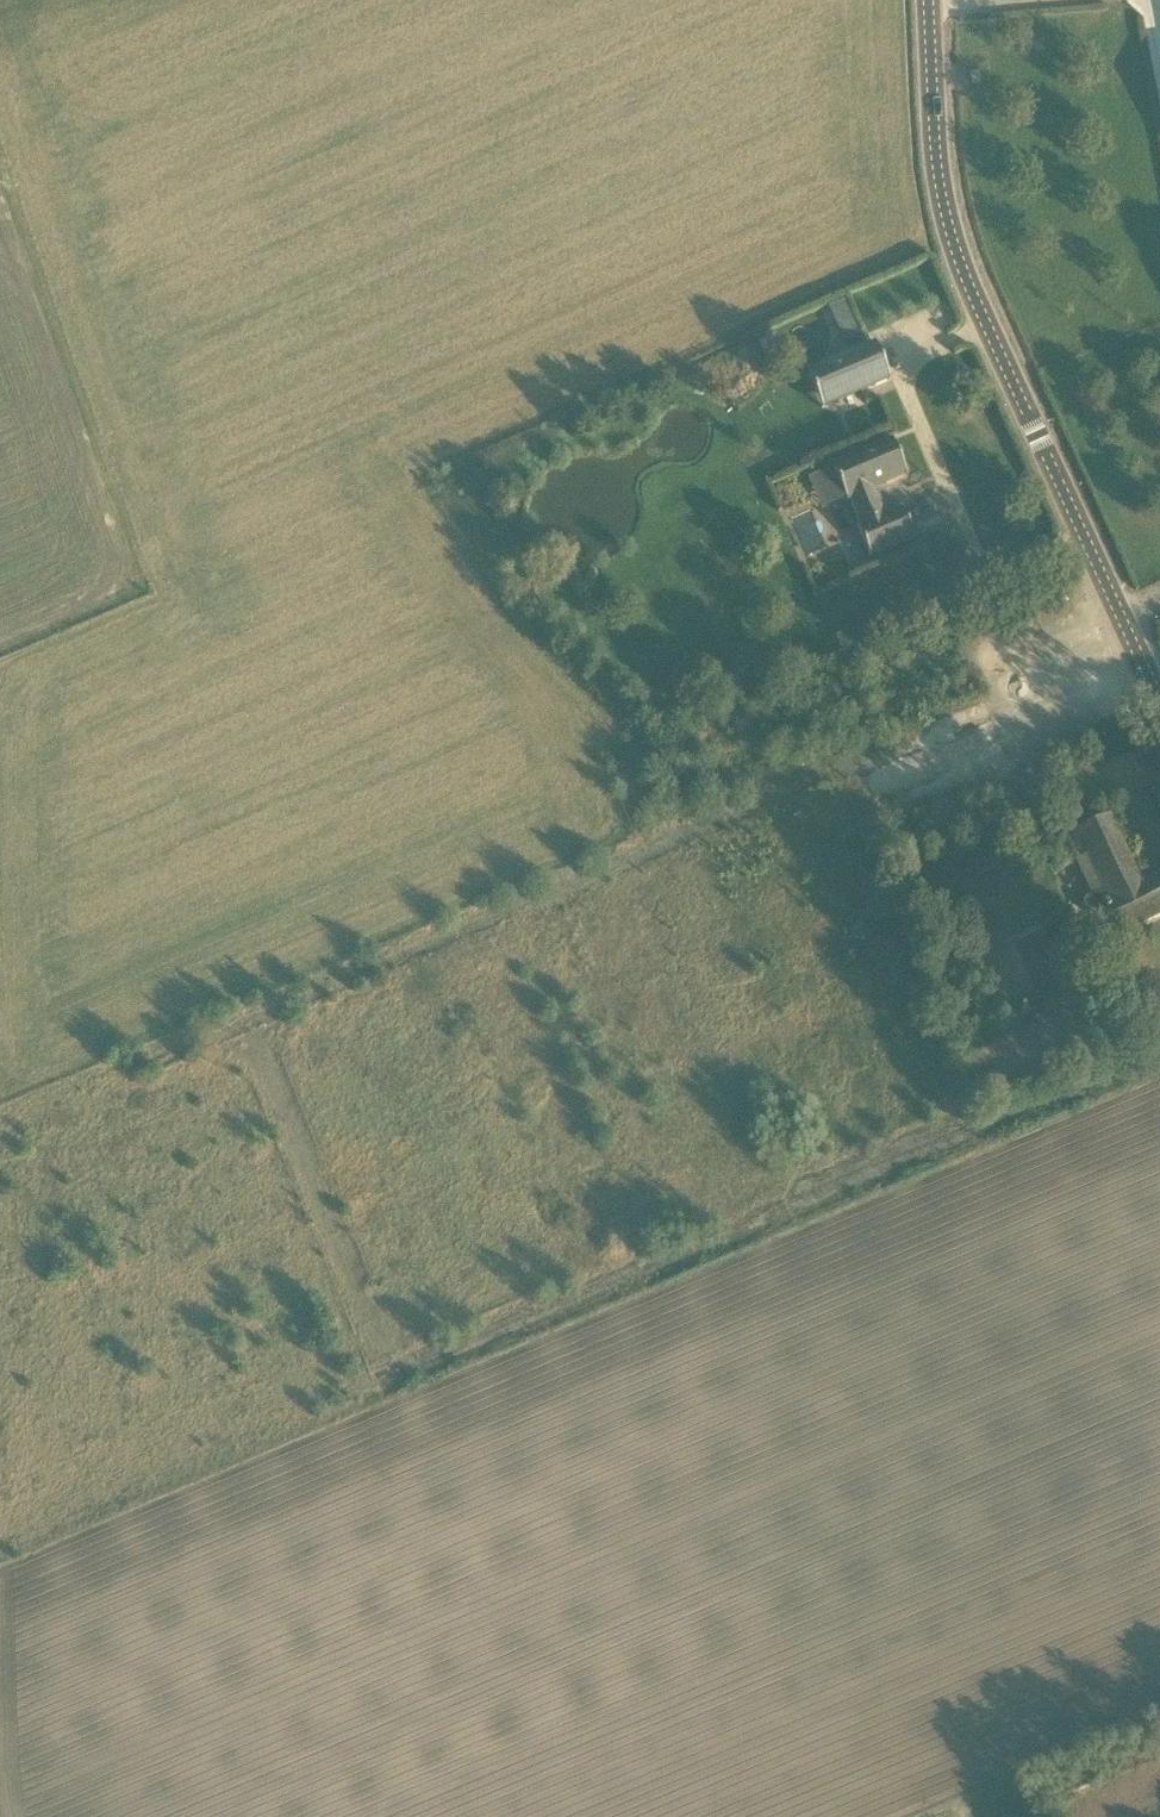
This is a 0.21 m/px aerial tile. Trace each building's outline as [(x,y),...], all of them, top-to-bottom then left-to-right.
[(843,302),(828,309),(841,336),(856,329),(843,302)] [(822,409),(890,380),(875,345),(807,374),(822,409)] [(871,557),(915,539),(902,510),(885,517),(874,490),(907,476),(892,441),(832,466),(847,501),(850,499),(862,526),(858,528),(871,557)] [(1117,935),(1159,916),(1159,896),(1153,882),(1141,887),(1109,818),(1073,835),(1084,859),(1075,863),(1090,894),(1084,903),(1089,915),(1102,915),(1107,913),(1117,935)]
